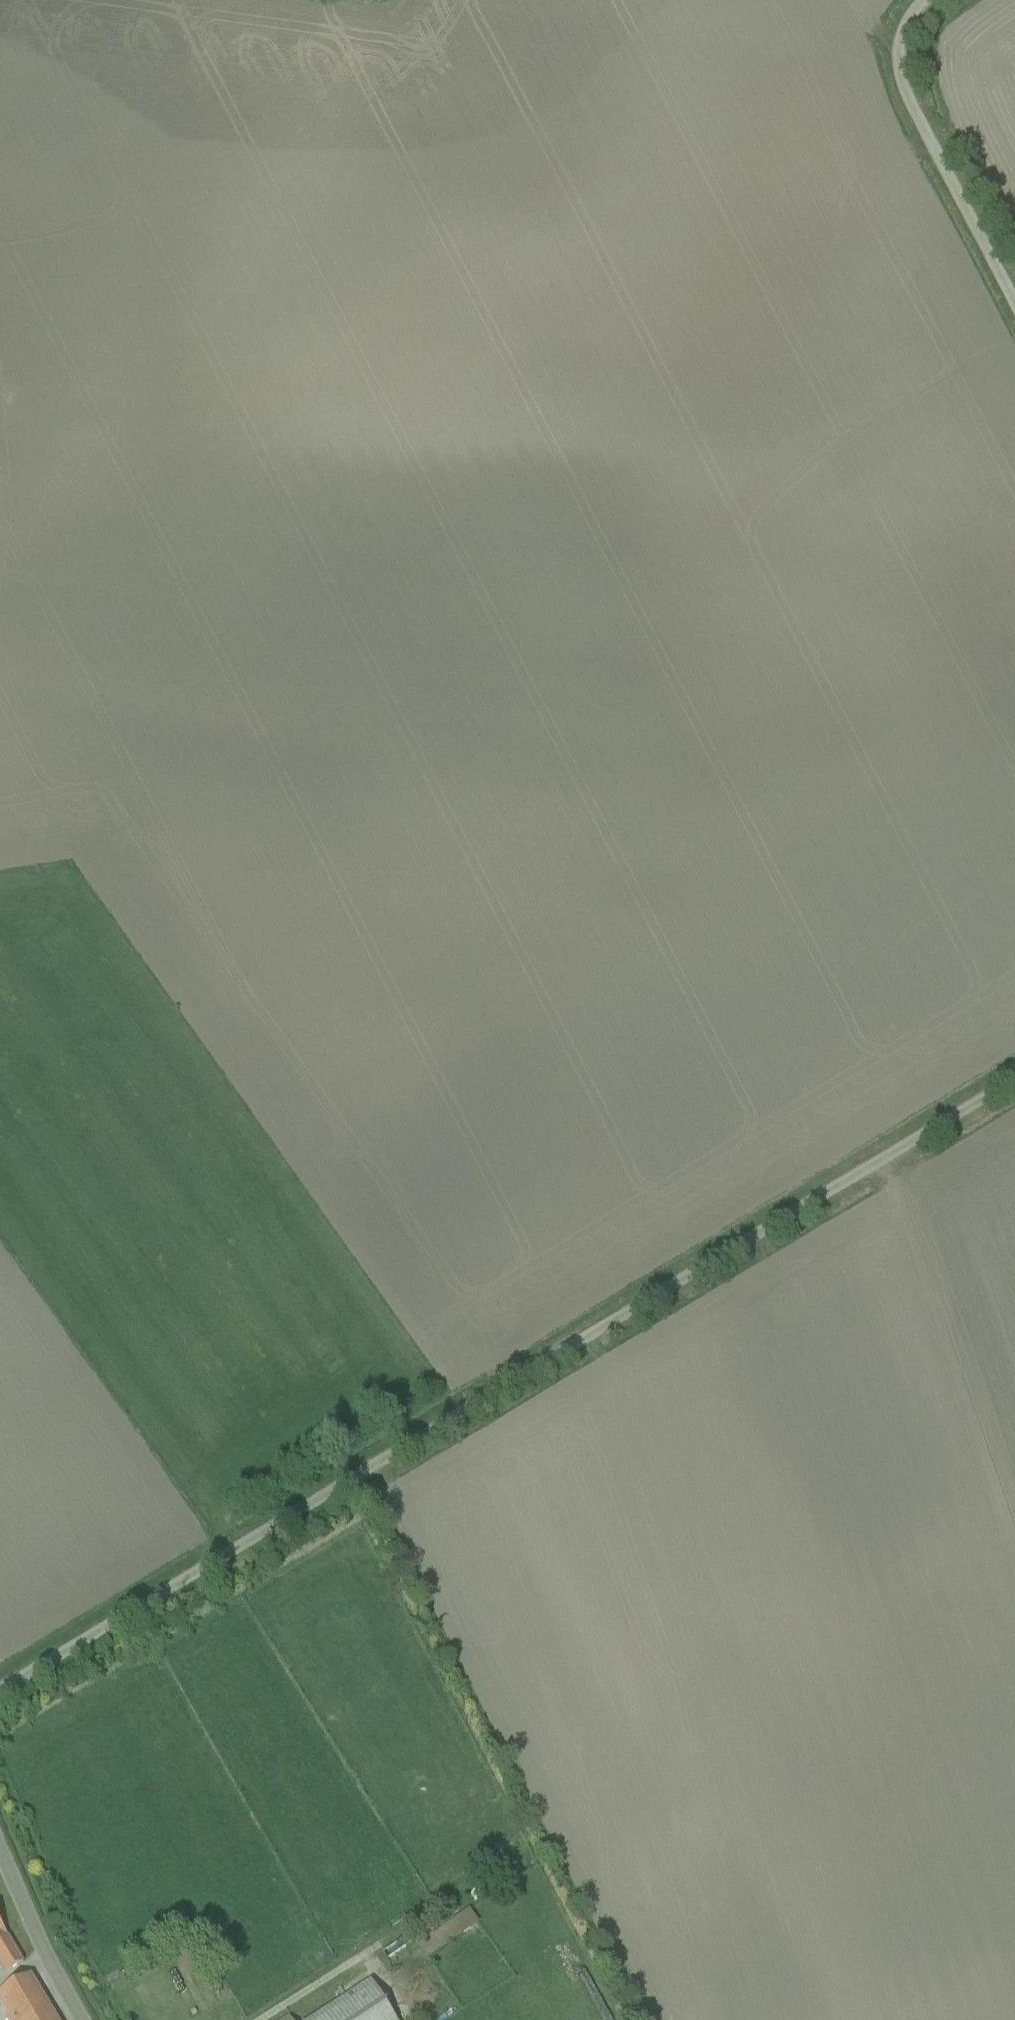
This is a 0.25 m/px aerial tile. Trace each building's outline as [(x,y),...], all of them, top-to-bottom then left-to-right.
[(426,1961),(479,1925),(470,1911),(417,1947),(426,1961)] [(5,1973),(23,1963),(0,1925),(0,1966),(5,1973)] [(30,1976),(0,1994),(0,2003),(6,2014),(4,2019),(57,2019),(30,1976)] [(371,1983),(314,2019),(395,2019),(371,1983)]
